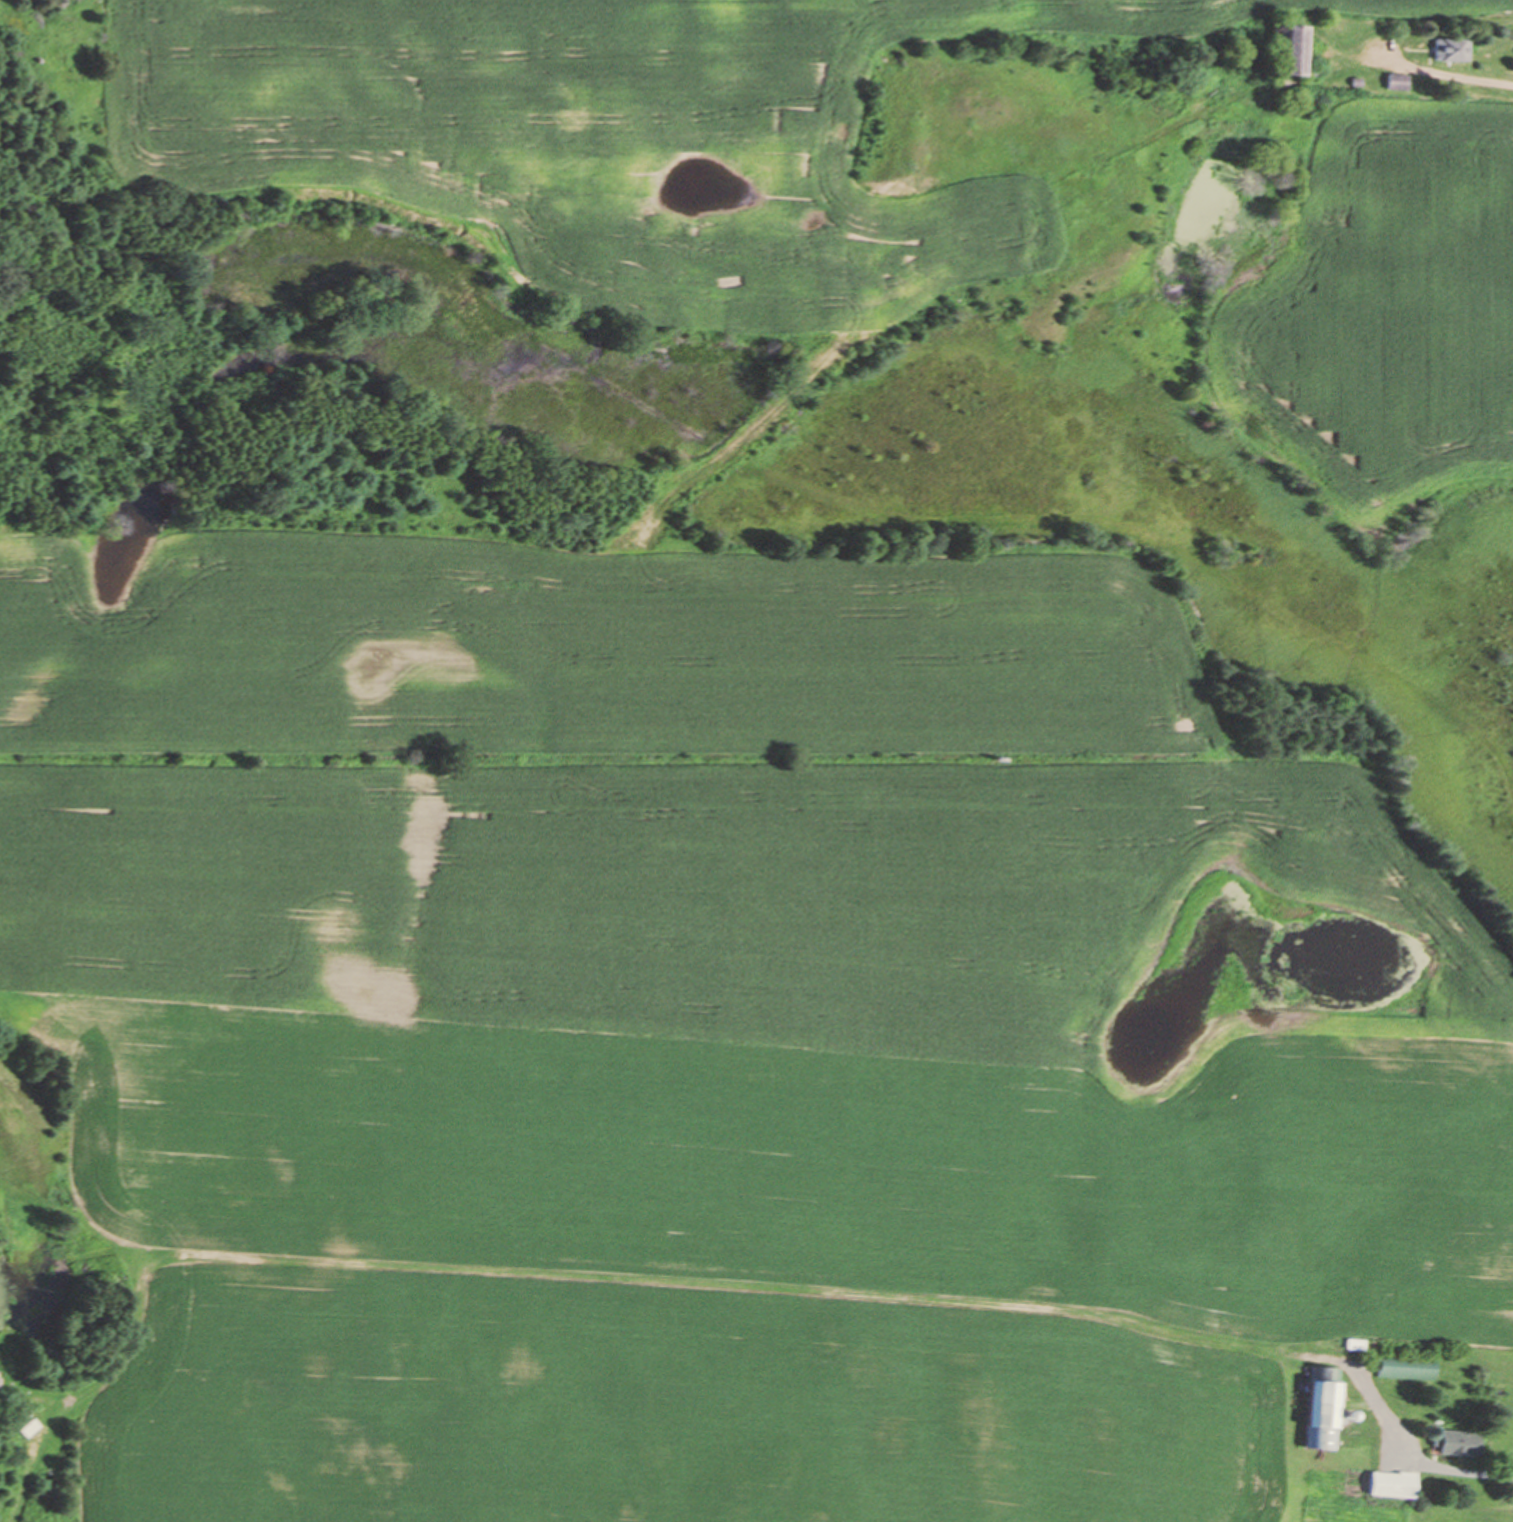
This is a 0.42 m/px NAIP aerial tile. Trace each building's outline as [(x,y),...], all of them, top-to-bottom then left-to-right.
[(1281,24),(1280,74),(1310,75),(1311,24),(1281,24)] [(1436,60),(1470,60),(1470,38),(1436,38),(1436,60)] [(1409,74),(1387,74),(1387,89),(1409,89),(1409,74)] [(1316,772),(1319,782),(1338,778),(1335,767),(1316,772)] [(1311,786),(1316,803),(1327,800),(1322,783),(1311,786)] [(1380,1378),(1436,1379),(1436,1358),(1380,1357),(1380,1378)] [(1308,1449),(1339,1450),(1342,1368),(1310,1367),(1308,1449)] [(1441,1455),(1480,1455),(1480,1432),(1441,1432),(1441,1455)] [(1416,1498),(1417,1475),(1371,1472),(1370,1496),(1416,1498)]
